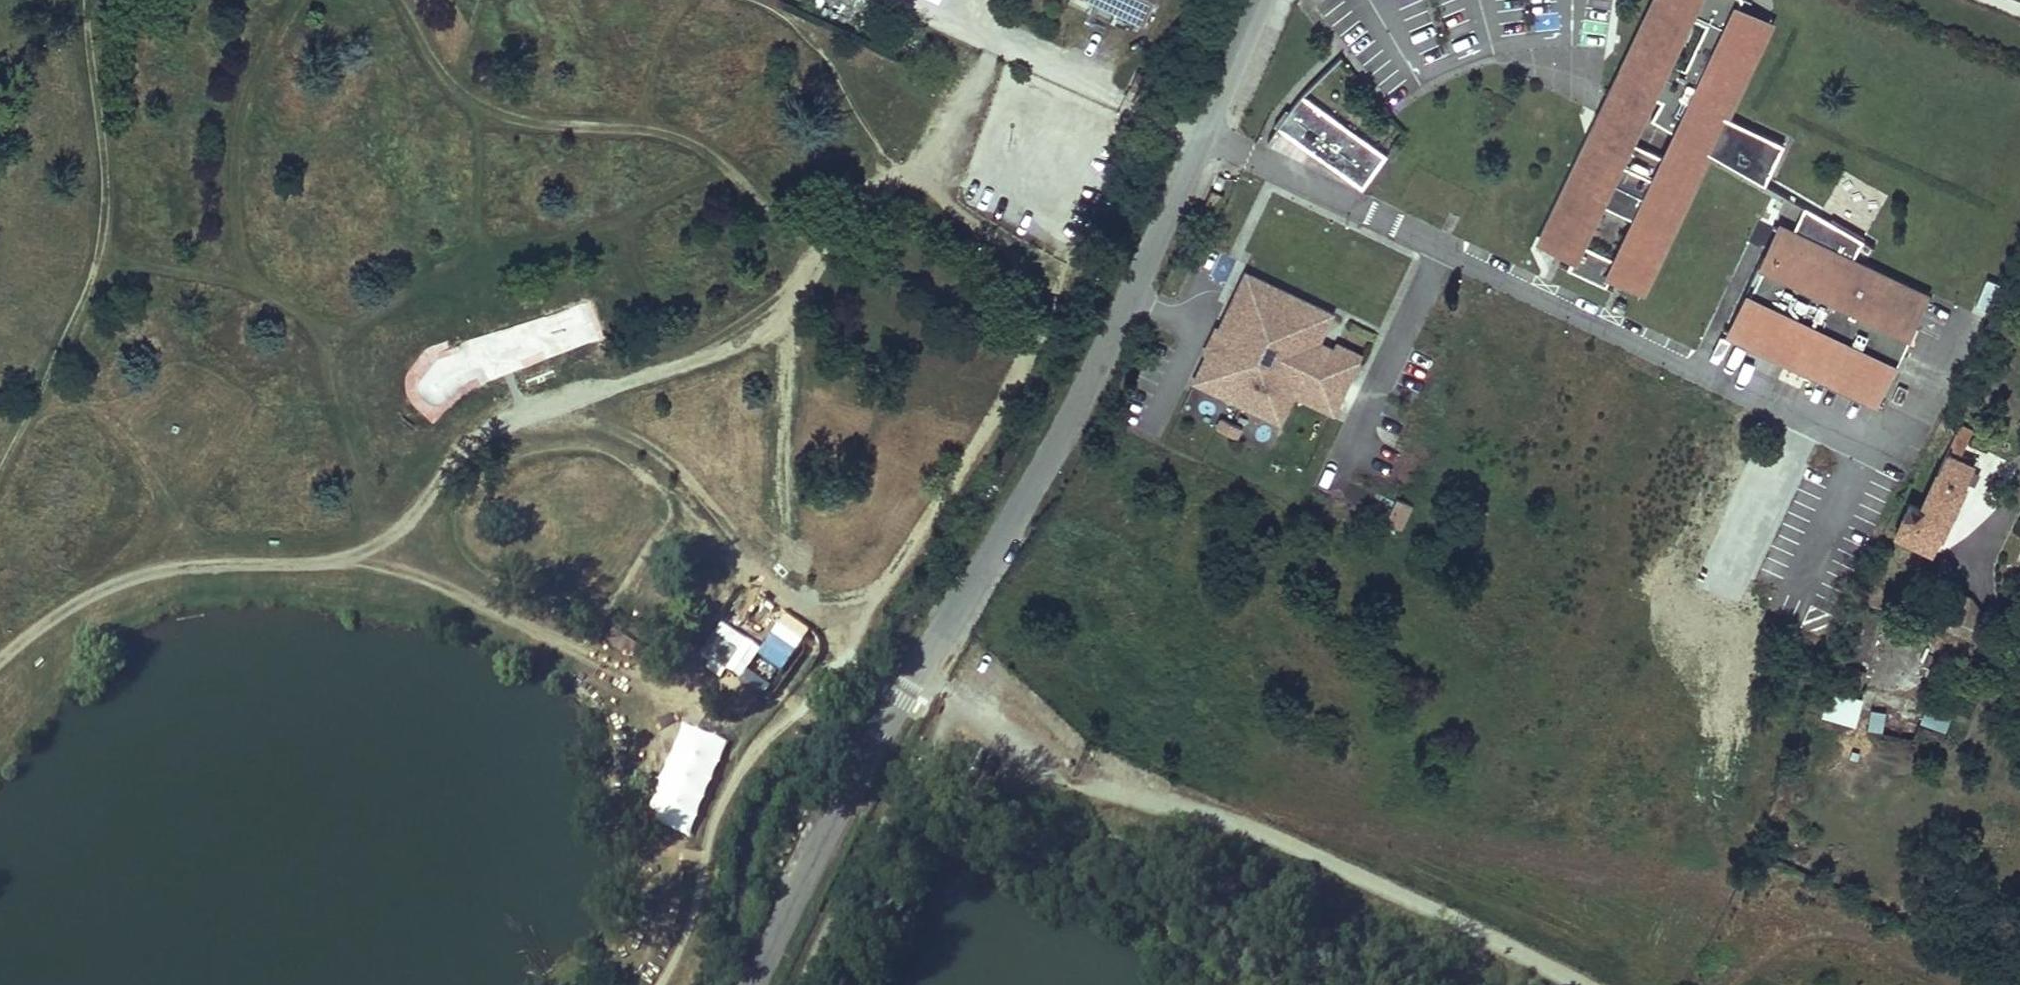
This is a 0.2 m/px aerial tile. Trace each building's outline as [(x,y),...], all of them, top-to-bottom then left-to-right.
[(1146,20),(1155,0),(1103,0),(1146,20)] [(1539,236),(1650,288),(1713,151),(1767,177),(1784,140),(1732,115),(1779,18),(1744,0),(1652,0),(1539,236)] [(1304,88),(1282,120),(1367,183),(1392,150),(1304,88)] [(1798,222),(1782,215),(1728,326),(1881,404),(1933,288),(1860,251),(1870,229),(1808,201),(1798,222)] [(1323,339),(1335,311),(1237,270),(1188,386),(1281,425),(1292,400),(1335,418),(1361,355),(1323,339)] [(1924,509),(1912,504),(1898,537),(1933,552),(1972,465),(1948,454),(1924,509)] [(1383,525),(1401,532),(1412,506),(1394,499),(1383,525)] [(1983,631),(1929,606),(1923,618),(1977,644),(1983,631)] [(1821,639),(1831,618),(1810,608),(1800,630),(1821,639)] [(1820,719),(1855,726),(1860,698),(1825,691),(1820,719)] [(1945,731),(1950,713),(1924,706),(1920,725),(1945,731)] [(1869,710),(1865,730),(1880,733),(1884,713),(1869,710)]
